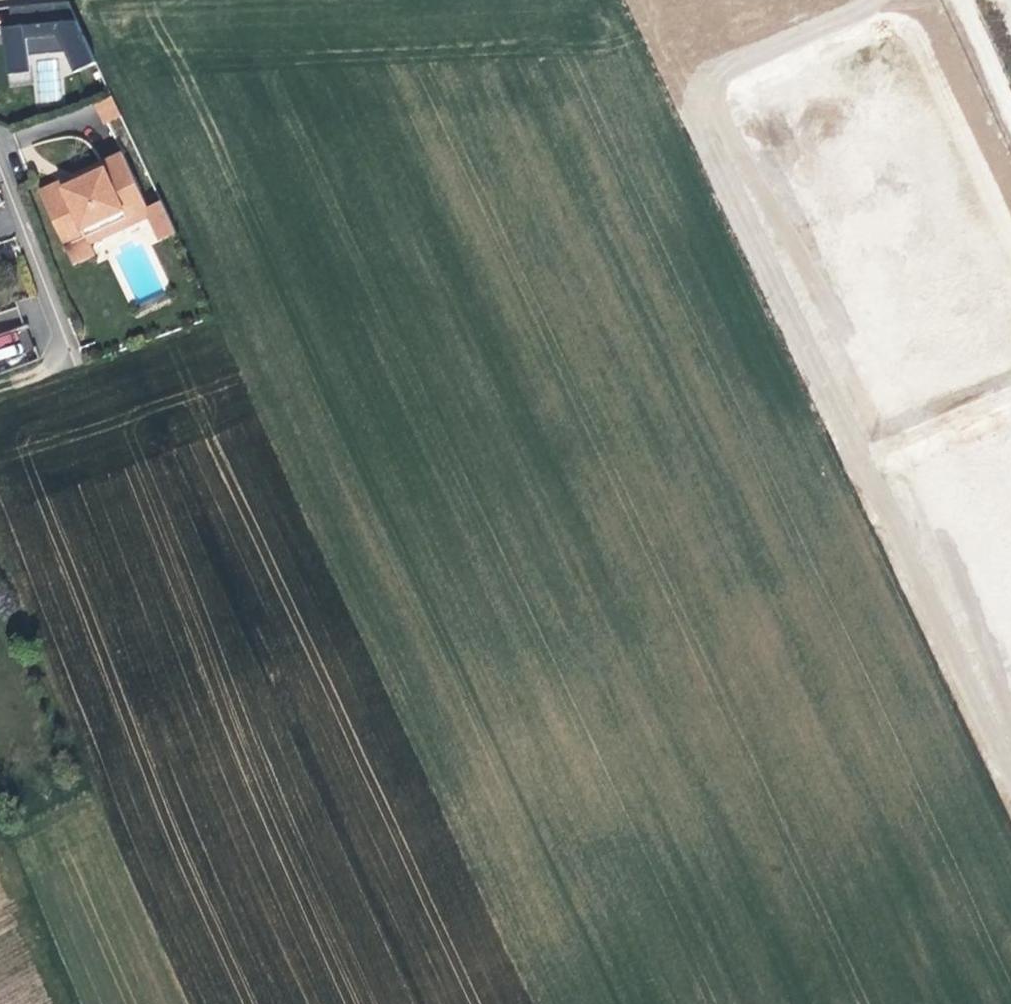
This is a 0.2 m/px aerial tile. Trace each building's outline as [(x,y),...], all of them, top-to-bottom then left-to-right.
[(73,2),(15,13),(18,32),(20,47),(11,49),(14,72),(37,68),(36,58),(73,51),(82,73),(103,65),(73,2)] [(9,41),(11,49),(20,47),(18,32),(8,34),(9,41)] [(40,87),(37,68),(14,72),(17,91),(40,87)] [(100,123),(119,118),(114,96),(94,101),(100,123)] [(49,198),(74,254),(158,215),(132,159),(111,169),(114,175),(79,191),(72,194),(69,188),(49,198)] [(99,250),(158,223),(169,247),(185,240),(171,209),(158,215),(74,254),(83,272),(104,262),(99,250)]
